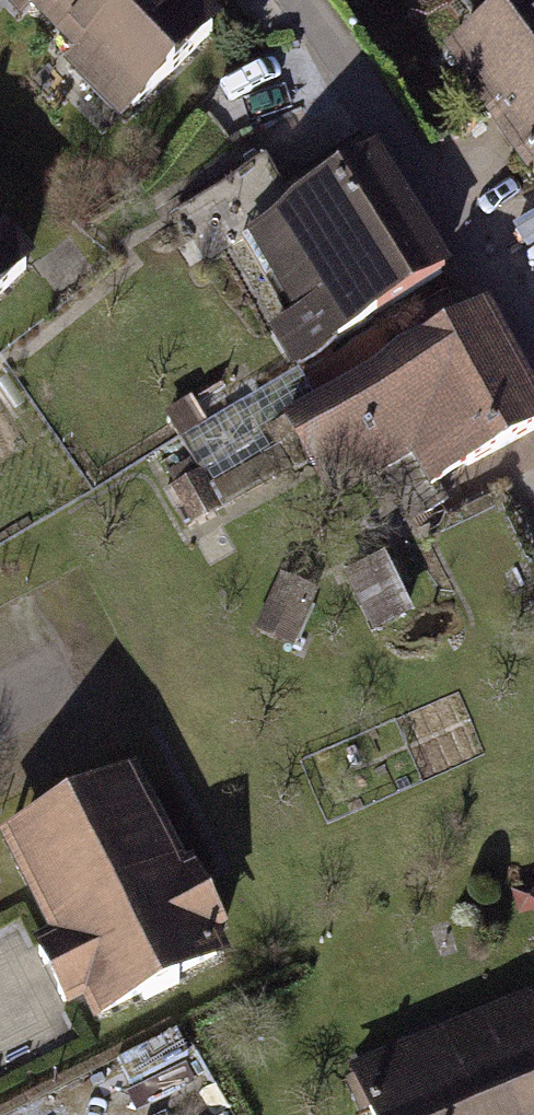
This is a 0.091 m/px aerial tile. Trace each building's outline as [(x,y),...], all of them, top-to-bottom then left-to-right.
[(138,109),(224,24),(201,0),(29,0),(138,109)] [(455,62),(533,176),(533,8),(455,62)] [(324,183),(290,204),(262,157),(177,208),(208,259),(244,238),(290,313),(273,323),(301,368),(369,327),(364,319),(443,272),(363,141),(315,170),(324,183)] [(35,262),(11,236),(0,225),(0,296),(35,262)] [(366,338),(306,372),(323,403),(174,486),(194,522),(358,430),(399,503),(533,428),(533,405),(482,311),(382,367),(366,338)] [(397,560),(354,578),(382,640),(424,621),(397,560)] [(323,598),(280,583),(261,636),(304,651),(323,598)] [(38,818),(3,837),(54,936),(35,945),(63,1000),(82,991),(91,1009),(137,986),(141,995),(180,975),(175,966),(220,944),(208,922),(220,916),(193,864),(180,871),(130,773),(94,792),(88,781),(33,809),(38,818)] [(446,1036),(480,1114),(533,1114),(533,998),(446,1036)] [(356,1076),(373,1114),(480,1114),(446,1037),(356,1076)]
